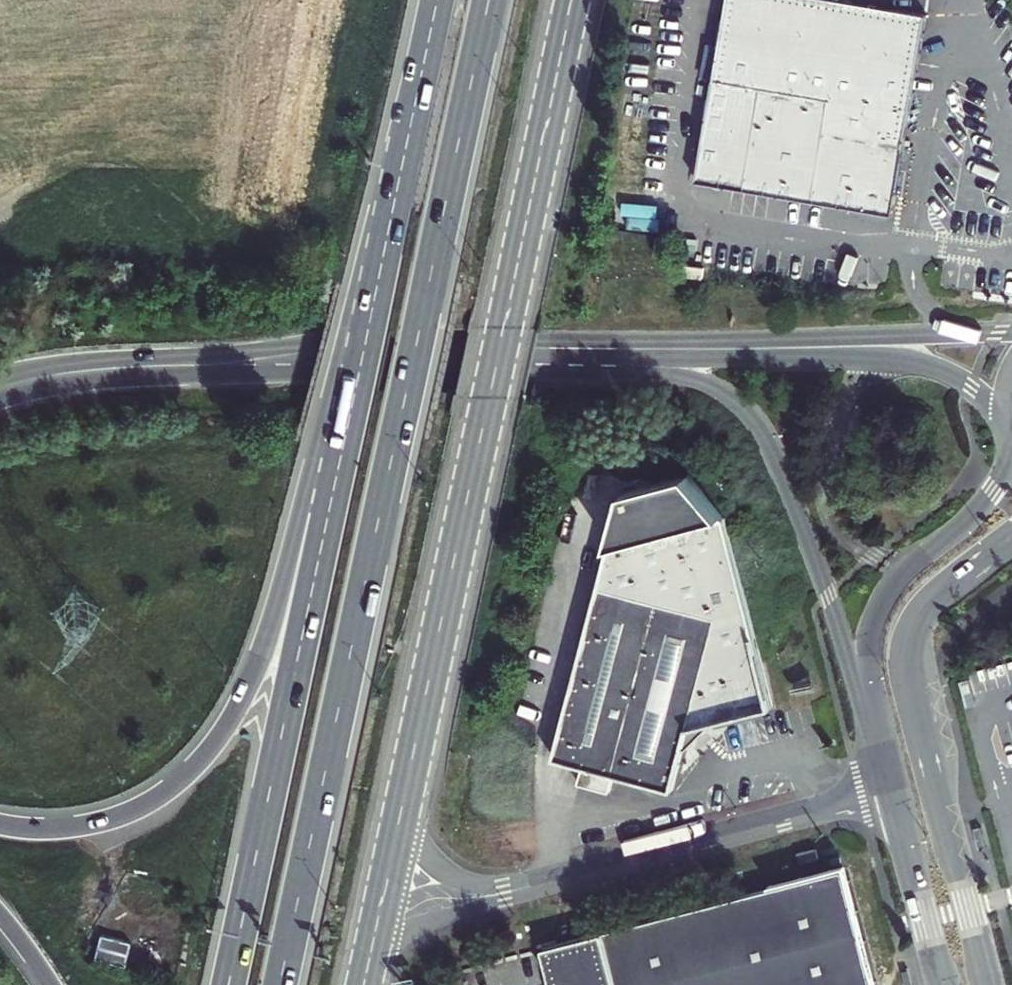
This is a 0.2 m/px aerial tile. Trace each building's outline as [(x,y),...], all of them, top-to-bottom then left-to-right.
[(900,202),(908,153),(929,26),(930,21),(926,20),(922,20),(905,17),(806,0),(742,0),(733,54),(721,52),(698,184),(897,218),(898,211),(900,202)] [(721,52),(733,54),(742,0),(729,0),(721,52)] [(926,0),(908,0),(905,17),(922,20),(926,0)] [(920,154),(908,153),(900,202),(912,203),(920,154)] [(623,501),(607,560),(726,525),(689,485),(623,501)] [(726,525),(607,560),(553,768),(581,775),(575,794),(604,802),(609,783),(668,798),(679,755),(686,757),(705,723),(768,705),(754,644),(726,525)] [(818,849),(798,854),(801,865),(821,860),(818,849)] [(702,901),(724,984),(872,984),(842,866),(702,901)] [(702,901),(538,943),(549,984),(724,984),(702,901)] [(104,935),(101,956),(131,961),(134,939),(104,935)]
